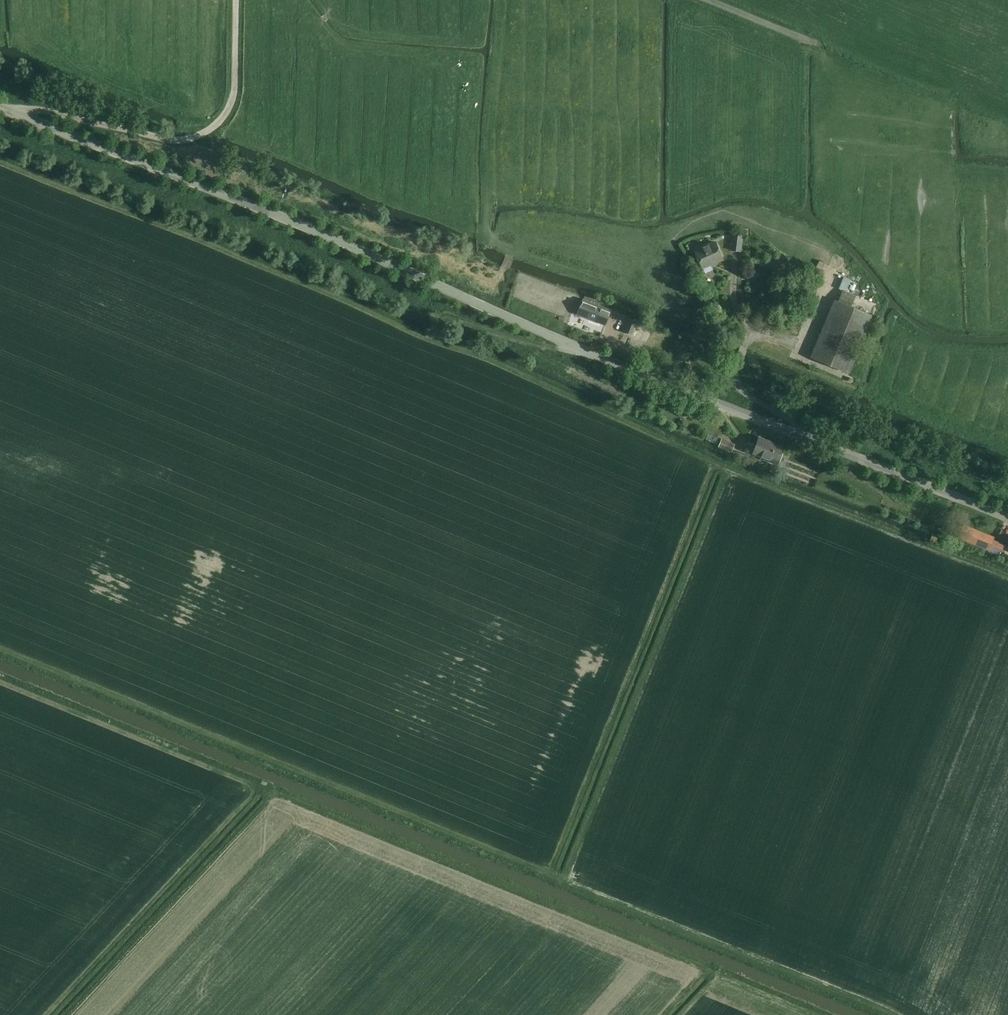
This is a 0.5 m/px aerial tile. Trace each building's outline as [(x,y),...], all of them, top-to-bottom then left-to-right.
[(740,251),(743,235),(733,234),(731,250),(740,251)] [(718,263),(724,260),(715,240),(694,250),(703,269),(712,265),(712,267),(719,264),(718,263)] [(839,288),(843,290),(846,291),(851,279),(844,276),(844,277),(840,286),(839,288)] [(577,314),(604,324),(605,325),(611,310),(604,307),(583,299),(577,314)] [(835,299),(811,357),(849,373),(873,316),(851,306),(838,301),(835,299)] [(628,318),(623,331),(624,331),(632,335),(633,335),(636,325),(637,321),(628,318)] [(708,433),(705,439),(716,444),(719,438),(708,433)] [(759,437),(753,453),(777,462),(783,446),(759,437)] [(719,445),(719,446),(731,451),(734,444),(722,439),(719,445)] [(950,518),(945,529),(957,534),(962,523),(950,518)] [(963,527),(958,539),(988,551),(989,547),(1004,553),(1007,545),(992,539),(963,527)]
